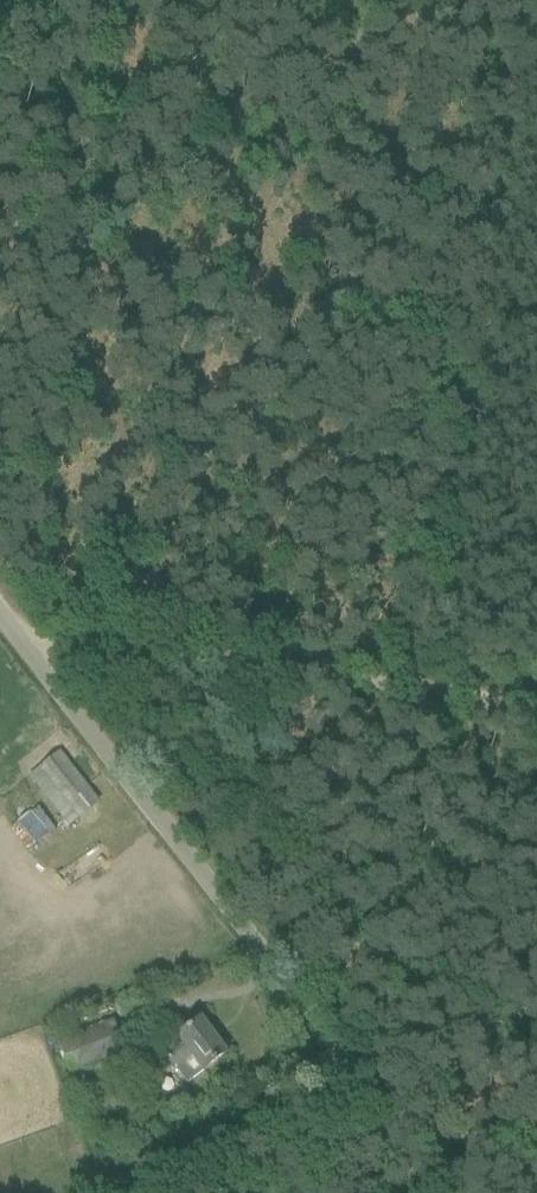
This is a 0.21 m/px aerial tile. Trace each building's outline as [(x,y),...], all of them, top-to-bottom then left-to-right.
[(60,754),(41,769),(29,778),(68,827),(98,802),(60,754)] [(37,807),(15,820),(28,844),(51,831),(37,807)] [(202,1019),(183,1034),(179,1037),(180,1039),(163,1052),(187,1084),(228,1054),(202,1019)] [(113,1021),(81,1035),(60,1043),(72,1074),(126,1052),(113,1021)]
